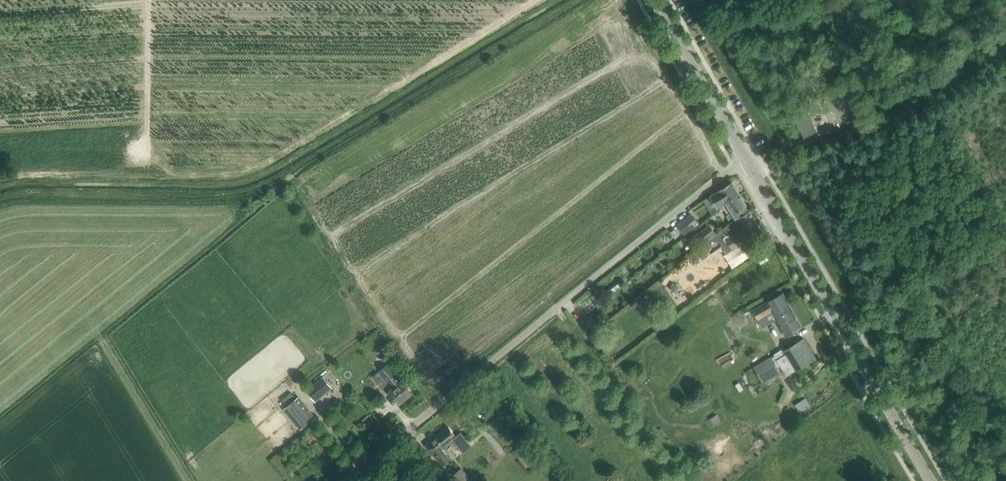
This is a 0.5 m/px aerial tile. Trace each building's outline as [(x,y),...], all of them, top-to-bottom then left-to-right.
[(800,107),(802,112),(809,108),(807,103),(800,107)] [(808,112),(795,118),(801,130),(800,130),(801,134),(802,133),(804,137),(814,133),(807,118),(810,116),(808,112)] [(710,196),(717,208),(727,201),(732,198),(734,197),(735,198),(740,194),(732,181),(710,196)] [(731,222),(738,217),(750,210),(740,194),(735,198),(734,197),(732,198),(727,201),(733,211),(727,215),(731,222)] [(727,253),(751,238),(749,235),(761,228),(750,210),(738,217),(731,222),(717,233),(703,244),(705,246),(712,241),(720,242),(727,253)] [(691,213),(678,224),(685,234),(699,223),(691,213)] [(703,244),(717,233),(710,224),(696,235),(703,244)] [(786,334),(802,325),(783,292),(752,309),(758,319),(773,311),(786,334)] [(632,309),(617,319),(622,325),(636,314),(632,309)] [(816,358),(812,352),(804,338),(783,350),(795,371),(816,358)] [(772,356),(754,367),(763,382),(781,371),(772,356)] [(389,391),(399,403),(412,392),(402,380),(401,381),(388,364),(379,371),(393,388),(389,391)] [(306,390),(315,401),(332,387),(323,376),(306,390)] [(811,398),(815,396),(810,387),(805,390),(811,398)] [(300,429),(315,417),(299,396),(284,409),(300,429)] [(805,396),(796,404),(800,410),(810,402),(805,396)] [(456,436),(449,426),(426,445),(434,455),(435,454),(443,464),(450,458),(442,448),(453,440),(460,449),(469,442),(461,432),(456,436)] [(449,476),(453,480),(472,480),(461,467),(449,476)]
